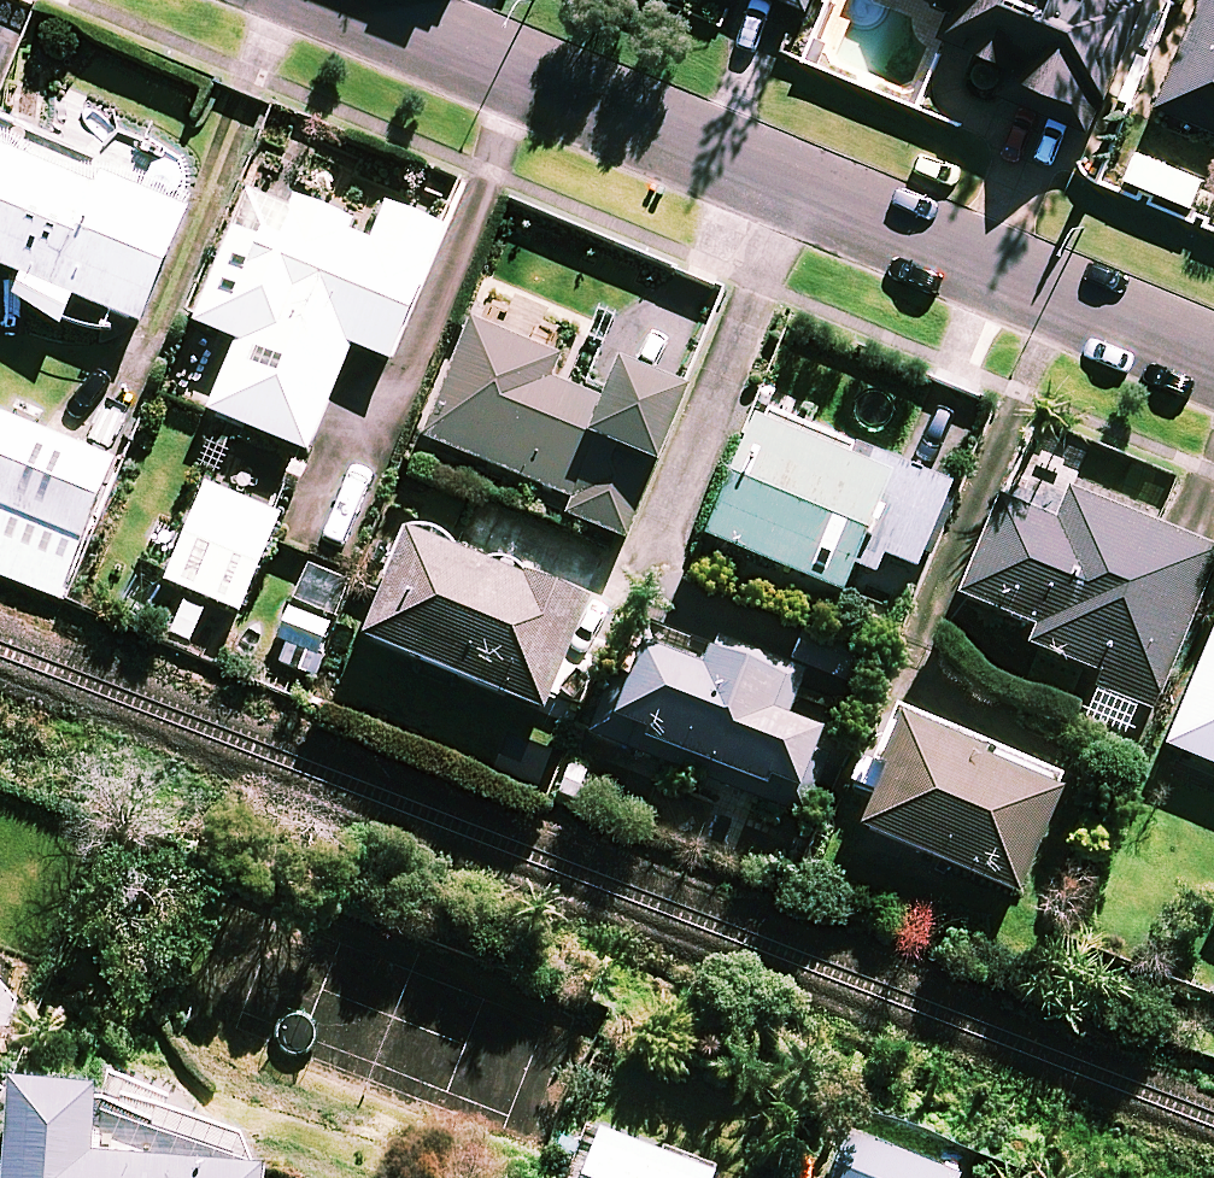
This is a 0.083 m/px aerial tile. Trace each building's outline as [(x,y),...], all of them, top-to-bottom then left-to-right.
[(803,12),(809,15),(815,0),(773,0),(803,12)] [(930,7),(957,19),(946,43),(1010,71),(997,102),(1049,123),(1058,102),(1098,119),(1145,8),(1126,0),(933,0),(930,7)] [(1162,117),(1213,135),(1213,0),(1203,0),(1162,117)] [(34,15),(0,1),(0,98),(34,15)] [(194,206),(190,164),(102,132),(91,161),(9,131),(0,155),(0,275),(21,283),(13,307),(68,306),(146,335),(194,206)] [(292,208),(242,191),(194,332),(233,345),(206,423),(315,460),(350,358),(394,373),(442,233),(383,213),(371,248),(348,241),(352,228),(292,208)] [(561,362),(468,325),(420,447),(568,506),(561,523),(630,550),(689,402),(620,375),(608,405),(553,383),(561,362)] [(61,608),(120,471),(0,419),(0,582),(61,608)] [(866,557),(919,577),(954,487),(845,446),(839,462),(750,428),(703,552),(847,607),(866,557)] [(1089,714),(1135,733),(1143,712),(1154,717),(1213,570),(1213,559),(1026,482),(1014,512),(1001,507),(961,604),(1039,635),(1032,653),(1102,682),(1089,714)] [(280,520),(206,489),(164,590),(238,621),(280,520)] [(591,614),(407,539),(362,651),(545,726),(591,614)] [(649,641),(643,658),(633,655),(614,705),(605,701),(590,740),(803,823),(833,748),(822,744),(785,729),(806,675),(836,687),(848,658),(749,620),(738,649),(727,644),(718,668),(649,641)] [(1171,739),(1213,756),(1213,629),(1171,739)] [(1066,795),(905,726),(856,839),(1017,908),(1066,795)] [(13,1099),(4,1177),(211,1177),(90,1165),(96,1108),(13,1099)] [(850,1138),(833,1177),(945,1177),(850,1138)] [(601,1146),(589,1177),(687,1177),(601,1146)]
